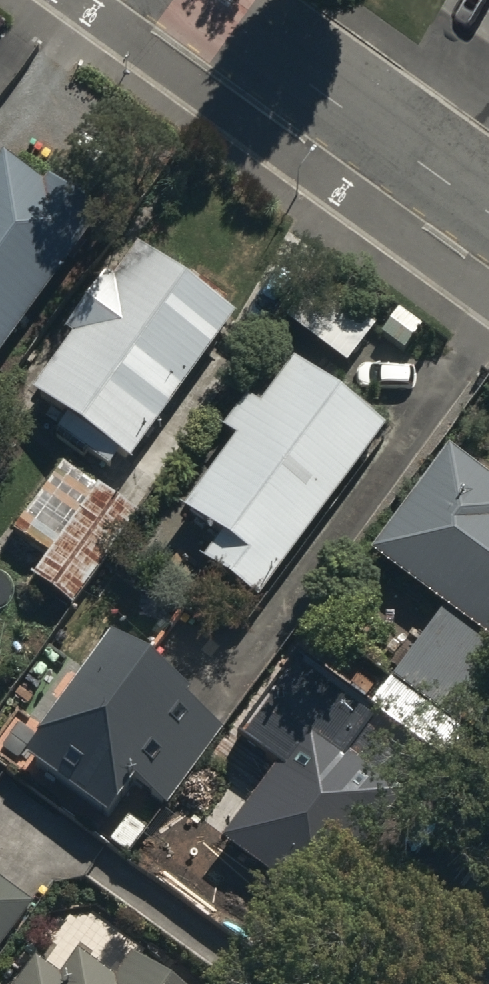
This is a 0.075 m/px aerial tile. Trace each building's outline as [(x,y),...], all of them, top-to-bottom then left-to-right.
[(93,229),(46,196),(43,200),(4,173),(0,178),(0,365),(93,229)] [(118,295),(107,286),(19,399),(124,482),(239,335),(144,261),(118,295)] [(380,333),(317,290),(287,333),(350,377),(380,333)] [(388,444),(296,376),(263,422),(243,408),(220,440),(237,453),(183,527),(219,553),(199,581),(258,624),(388,444)] [(382,575),(442,617),(395,683),(472,738),(488,714),(488,497),(446,466),(374,569),(382,575)] [(106,658),(30,774),(145,854),(224,741),(106,658)] [(271,780),(219,852),(322,927),(408,809),(282,717),(248,763),(271,780)] [(36,920),(0,892),(0,966),(36,920)] [(83,962),(66,983),(112,983),(83,962)] [(138,970),(127,983),(157,983),(138,970)] [(28,983),(48,983),(35,974),(28,983)]
